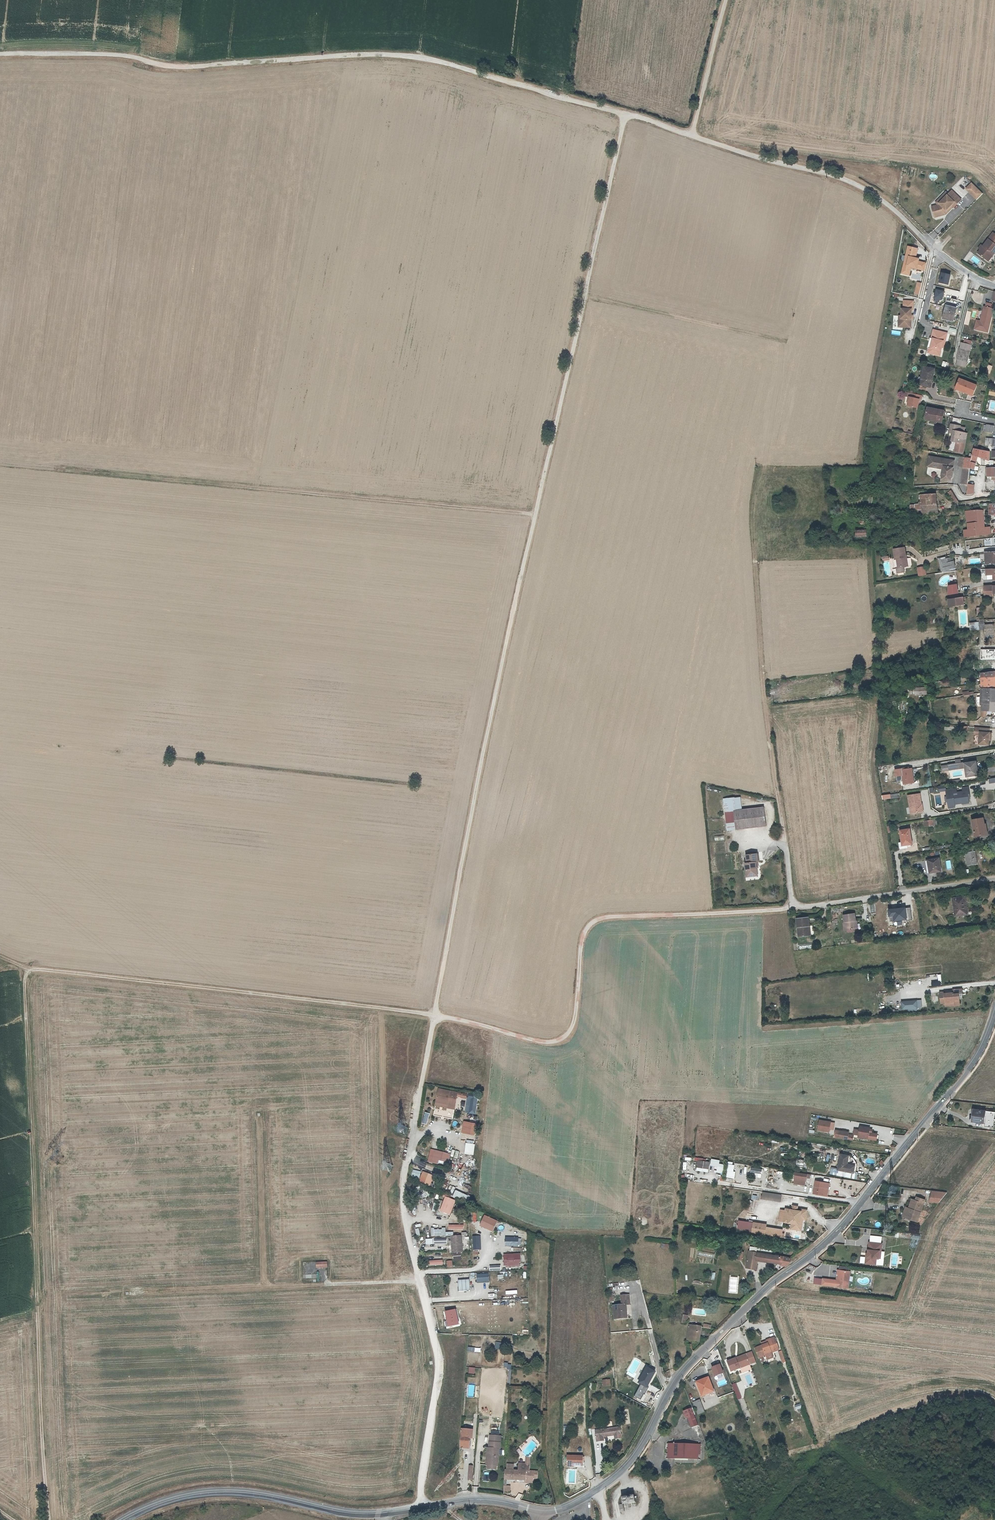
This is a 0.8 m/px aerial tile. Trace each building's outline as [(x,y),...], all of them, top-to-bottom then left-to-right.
[(982,194),(971,183),(965,189),(976,200),(982,194)] [(937,206),(931,208),(933,216),(944,213),(950,206),(952,207),(952,208),(960,200),(951,191),(947,195),(938,205),(937,206)] [(938,205),(947,195),(945,193),(935,203),(938,205)] [(944,213),(933,216),(934,218),(945,215),(952,207),(950,206),(944,213)] [(992,256),(994,253),(994,246),(987,240),(982,247),(979,251),(976,254),(984,260),(989,254),(992,256)] [(921,268),(924,269),(926,263),(915,261),(915,258),(914,258),(917,249),(907,246),(901,272),(909,273),(909,270),(910,267),(916,268),(920,269),(921,268)] [(987,263),(992,256),(989,254),(984,260),(987,263)] [(913,301),(903,301),(903,309),(901,309),(901,316),(900,325),(910,326),(911,320),(911,316),(911,310),(912,310),(913,301)] [(993,303),(986,301),(985,305),(983,305),(982,309),(983,310),(980,320),(989,322),(993,303)] [(946,307),(943,319),(952,321),(955,309),(946,307)] [(946,333),(933,330),(931,338),(932,339),(930,349),(929,348),(928,353),(939,356),(942,341),(944,342),(946,333)] [(966,364),(969,347),(960,344),(959,350),(958,350),(955,361),(956,361),(966,364)] [(923,378),(921,388),(930,390),(934,372),(923,369),(921,378),(923,378)] [(958,380),(954,390),(972,397),(976,387),(958,380)] [(910,399),(909,399),(907,407),(917,410),(918,405),(919,401),(921,402),(922,398),(911,395),(910,399)] [(933,423),(933,424),(936,425),(937,423),(942,424),(944,413),(927,409),(925,421),(933,423)] [(986,431),(993,432),(994,425),(987,424),(987,425),(986,431)] [(966,428),(962,427),(961,433),(958,432),(959,426),(951,425),(950,434),(952,434),(951,442),(956,443),(954,452),(963,454),(966,439),(964,439),(965,433),(966,428)] [(975,469),(978,457),(989,461),(990,452),(990,451),(976,449),(974,449),(972,459),(966,457),(965,462),(965,467),(965,468),(970,468),(975,469)] [(955,461),(930,457),(928,467),(944,470),(942,480),(951,482),(952,478),(953,478),(954,473),(953,472),(955,461)] [(970,468),(964,468),(961,484),(967,485),(970,468)] [(968,484),(966,494),(973,493),(974,484),(968,484)] [(953,502),(960,502),(959,502),(955,495),(952,491),(948,492),(953,502)] [(928,499),(928,506),(937,505),(936,494),(929,495),(929,496),(929,499),(928,499)] [(915,505),(915,511),(921,510),(921,507),(928,506),(928,499),(929,499),(929,496),(929,495),(921,495),(921,505),(915,505)] [(915,511),(915,515),(922,514),(922,516),(937,514),(937,505),(928,506),(921,507),(921,510),(915,511)] [(966,511),(967,529),(968,537),(990,535),(990,533),(989,523),(983,523),(983,510),(966,511)] [(905,548),(895,549),(896,559),(897,559),(898,568),(897,568),(897,573),(904,572),(904,567),(908,567),(907,557),(905,558),(905,556),(906,556),(905,548)] [(985,553),(985,565),(992,564),(994,564),(994,552),(985,553)] [(946,558),(939,560),(942,571),(955,568),(954,562),(947,564),(946,558)] [(924,566),(916,567),(917,576),(925,575),(924,566)] [(989,569),(988,569),(986,569),(986,575),(993,575),(993,580),(994,579),(994,569),(989,569)] [(956,585),(949,586),(950,595),(958,594),(956,585)] [(993,596),(993,595),(993,594),(993,590),(993,586),(983,586),(984,597),(993,597),(993,596)] [(964,605),(963,597),(947,600),(948,607),(964,605)] [(981,684),(986,683),(986,679),(993,678),(994,678),(994,671),(980,673),(981,684)] [(981,684),(981,691),(994,690),(994,684),(993,684),(993,678),(986,679),(986,683),(981,684)] [(981,691),(981,692),(981,697),(982,700),(982,703),(981,703),(981,710),(994,711),(994,690),(981,691)] [(990,728),(980,727),(979,744),(989,745),(989,739),(989,736),(991,736),(992,732),(989,732),(990,728)] [(977,770),(977,768),(976,762),(965,763),(965,762),(948,764),(948,769),(965,767),(967,777),(979,775),(978,775),(980,774),(980,770),(977,770)] [(911,767),(902,768),(903,782),(913,781),(911,767)] [(961,792),(951,793),(953,805),(967,803),(966,797),(968,796),(967,788),(961,788),(961,792)] [(922,803),(921,793),(908,795),(911,814),(925,812),(923,803),(922,803)] [(734,811),(742,809),(741,797),(723,799),(727,831),(736,830),(734,811)] [(742,809),(734,811),(736,830),(768,825),(765,806),(742,809)] [(981,817),(972,819),(974,835),(984,833),(981,817)] [(903,844),(910,843),(908,829),(901,831),(902,841),(903,844)] [(974,852),(966,853),(967,865),(976,864),(974,852)] [(758,863),(757,855),(747,856),(748,863),(745,864),(747,876),(757,875),(757,869),(756,863),(758,863)] [(938,858),(928,859),(929,872),(940,870),(938,858)] [(966,895),(953,897),(955,915),(966,914),(965,901),(966,900),(966,895)] [(905,906),(888,908),(888,914),(892,914),(893,920),(906,918),(905,906)] [(855,914),(844,915),(846,930),(857,929),(855,914)] [(808,927),(809,927),(808,918),(797,919),(799,938),(809,936),(808,927)] [(962,1005),(961,1000),(961,995),(965,995),(964,989),(955,990),(955,993),(947,994),(947,993),(942,993),(943,1004),(948,1003),(948,1005),(956,1004),(956,1006),(962,1005)] [(921,1007),(921,999),(900,1000),(900,1008),(921,1007)] [(458,1092),(438,1088),(435,1106),(454,1109),(457,1096),(458,1092)] [(479,1094),(468,1093),(465,1113),(476,1114),(479,1094)] [(984,1123),(988,1128),(993,1128),(994,1112),(975,1110),(974,1122),(984,1123)] [(829,1132),(829,1129),(833,1130),(834,1123),(830,1122),(819,1120),(818,1130),(829,1132)] [(476,1124),(464,1122),(462,1133),(474,1135),(476,1124)] [(869,1130),(860,1129),(859,1139),(876,1142),(877,1135),(871,1134),(871,1131),(869,1131),(869,1130)] [(847,1139),(848,1134),(848,1132),(835,1130),(834,1137),(847,1139)] [(474,1144),(466,1143),(465,1154),(473,1155),(474,1144)] [(450,1154),(431,1149),(428,1161),(437,1164),(438,1160),(448,1163),(450,1154)] [(449,1157),(457,1159),(459,1151),(451,1149),(449,1157)] [(837,1163),(855,1165),(855,1164),(846,1162),(847,1157),(838,1156),(837,1163)] [(711,1165),(718,1166),(717,1172),(723,1173),(724,1165),(719,1164),(719,1160),(711,1159),(711,1165)] [(708,1172),(709,1162),(698,1161),(696,1171),(708,1172)] [(735,1172),(733,1172),(734,1166),(732,1165),(732,1163),(728,1162),(726,1177),(734,1178),(735,1172)] [(812,1162),(811,1171),(824,1174),(825,1167),(826,1167),(827,1165),(812,1162)] [(855,1165),(837,1163),(836,1171),(834,1171),(833,1176),(857,1180),(857,1176),(853,1175),(855,1165)] [(420,1172),(413,1170),(411,1177),(418,1180),(420,1172)] [(434,1176),(423,1171),(419,1181),(430,1186),(434,1176)] [(805,1175),(793,1173),(792,1179),(804,1181),(805,1175)] [(822,1195),(824,1182),(814,1181),(812,1193),(822,1195)] [(465,1202),(468,1196),(456,1190),(453,1197),(465,1202)] [(947,1192),(935,1190),(934,1194),(932,1193),(929,1201),(938,1204),(947,1192)] [(779,1201),(780,1195),(762,1193),(761,1199),(779,1201)] [(443,1208),(449,1211),(451,1211),(456,1201),(444,1196),(443,1198),(445,1200),(442,1207),(443,1208)] [(909,1207),(906,1216),(918,1221),(925,1199),(917,1196),(916,1199),(912,1198),(909,1207)] [(799,1216),(804,1217),(805,1210),(800,1209),(799,1211),(796,1211),(796,1205),(792,1204),(791,1209),(784,1207),(784,1209),(782,1219),(782,1220),(790,1221),(790,1227),(797,1228),(799,1216)] [(497,1221),(484,1215),(480,1223),(493,1229),(497,1221)] [(764,1225),(752,1223),(751,1233),(763,1235),(764,1226),(764,1225)] [(461,1235),(452,1236),(453,1253),(462,1252),(461,1235)] [(518,1239),(515,1239),(515,1238),(506,1238),(506,1246),(518,1246),(518,1239)] [(882,1243),(869,1241),(867,1256),(866,1256),(865,1262),(876,1263),(876,1257),(879,1258),(880,1250),(881,1250),(882,1243)] [(698,1250),(697,1254),(713,1258),(714,1254),(698,1250)] [(745,1268),(749,1269),(755,1270),(756,1262),(781,1266),(781,1263),(788,1264),(789,1263),(790,1258),(752,1253),(748,1252),(745,1268)] [(519,1266),(519,1262),(520,1262),(520,1255),(507,1255),(508,1263),(504,1263),(504,1266),(508,1265),(508,1266),(519,1266)] [(839,1269),(838,1268),(837,1273),(838,1273),(837,1281),(837,1285),(848,1287),(850,1270),(849,1270),(839,1269)] [(488,1274),(477,1275),(477,1282),(489,1282),(488,1274)] [(837,1285),(837,1281),(836,1280),(836,1279),(823,1277),(822,1283),(837,1285)] [(469,1280),(458,1280),(459,1291),(470,1290),(469,1280)] [(614,1307),(616,1321),(627,1320),(626,1306),(629,1306),(628,1297),(621,1298),(622,1306),(614,1307)] [(455,1310),(444,1312),(448,1327),(459,1325),(455,1310)] [(690,1326),(688,1340),(699,1342),(701,1327),(690,1326)] [(768,1342),(763,1344),(755,1347),(759,1357),(776,1351),(776,1349),(780,1348),(775,1336),(770,1338),(770,1339),(767,1340),(768,1342)] [(752,1351),(746,1353),(747,1355),(750,1363),(756,1361),(752,1351)] [(737,1359),(736,1357),(727,1360),(731,1370),(740,1367),(750,1363),(747,1355),(737,1359)] [(654,1372),(645,1366),(635,1382),(645,1388),(654,1372)] [(710,1378),(699,1382),(704,1395),(714,1391),(710,1378)] [(736,1391),(737,1394),(741,1393),(736,1381),(733,1383),(736,1391)] [(701,1399),(695,1401),(699,1413),(705,1411),(701,1399)] [(687,1407),(680,1409),(684,1419),(691,1416),(687,1407)] [(621,1438),(620,1427),(595,1431),(596,1442),(603,1441),(602,1437),(613,1436),(614,1439),(621,1438)] [(460,1446),(463,1446),(470,1446),(470,1438),(473,1438),(473,1430),(461,1429),(460,1446)] [(485,1465),(487,1465),(496,1466),(497,1466),(498,1449),(500,1449),(501,1436),(489,1435),(488,1448),(487,1448),(486,1457),(488,1458),(487,1460),(486,1460),(485,1465)] [(684,1457),(684,1458),(692,1458),(693,1445),(666,1443),(664,1457),(671,1457),(671,1456),(684,1457)] [(505,1479),(505,1480),(506,1480),(524,1480),(524,1483),(533,1483),(533,1479),(538,1479),(538,1471),(530,1471),(530,1458),(532,1456),(530,1455),(528,1456),(527,1455),(526,1458),(525,1464),(519,1463),(519,1470),(513,1470),(507,1470),(506,1469),(505,1479)] [(570,1456),(570,1466),(586,1466),(587,1466),(587,1456),(570,1456)]
